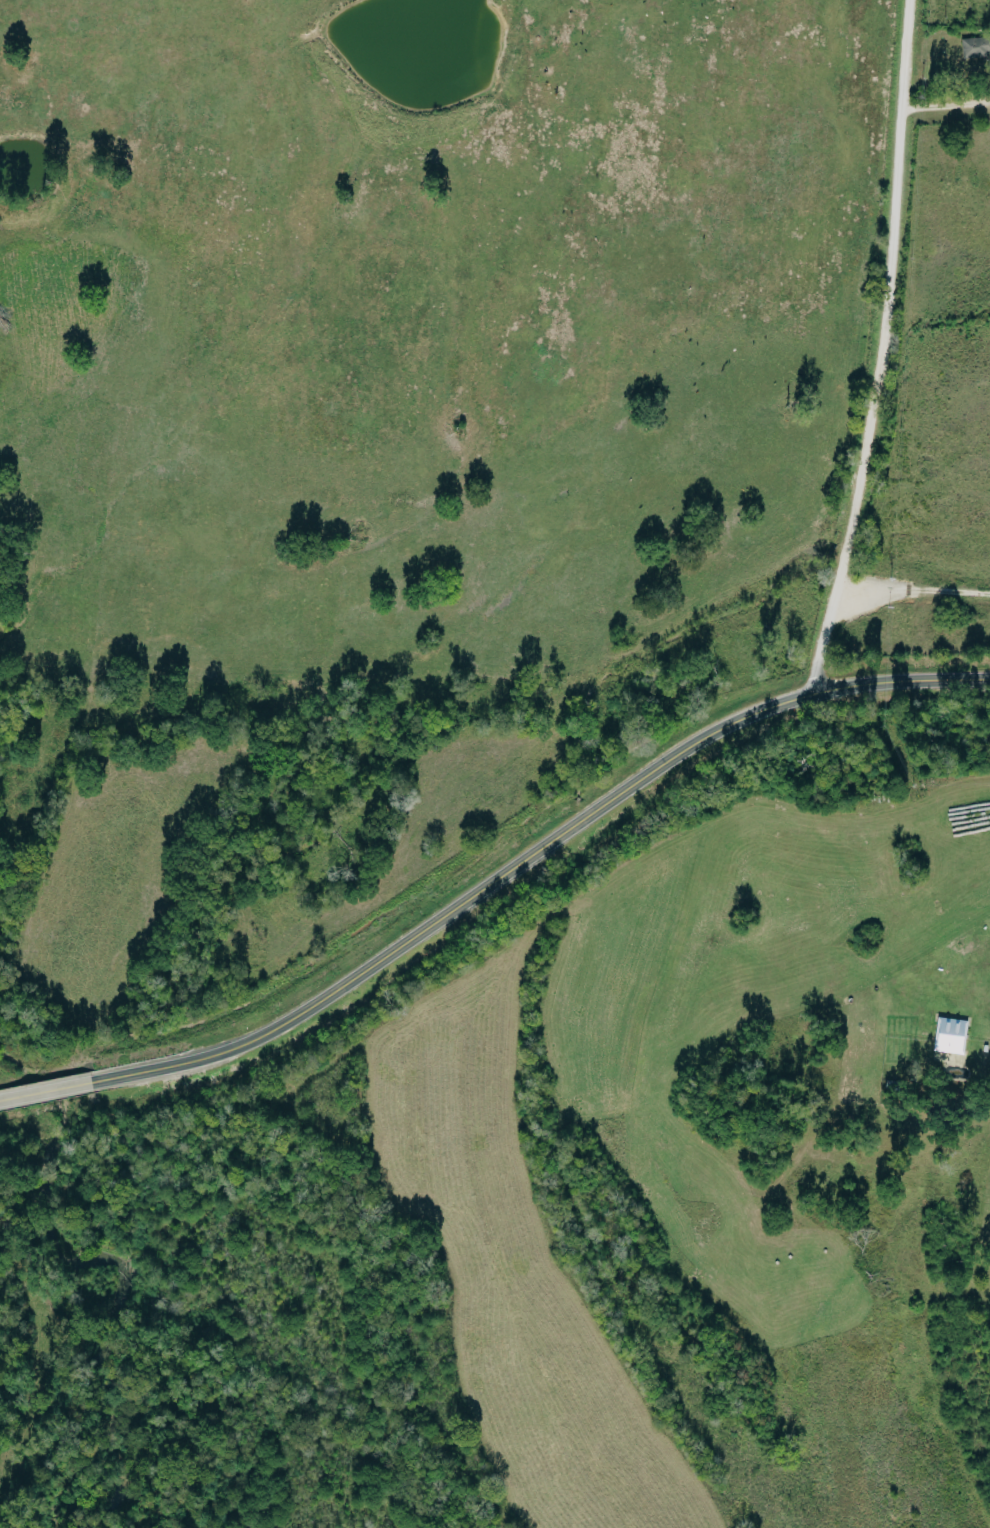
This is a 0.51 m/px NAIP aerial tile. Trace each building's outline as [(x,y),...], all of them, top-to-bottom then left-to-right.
[(965,57),(989,56),(989,37),(963,39),(965,57)] [(936,1052),(966,1055),(970,1020),(939,1017),(936,1052)]
